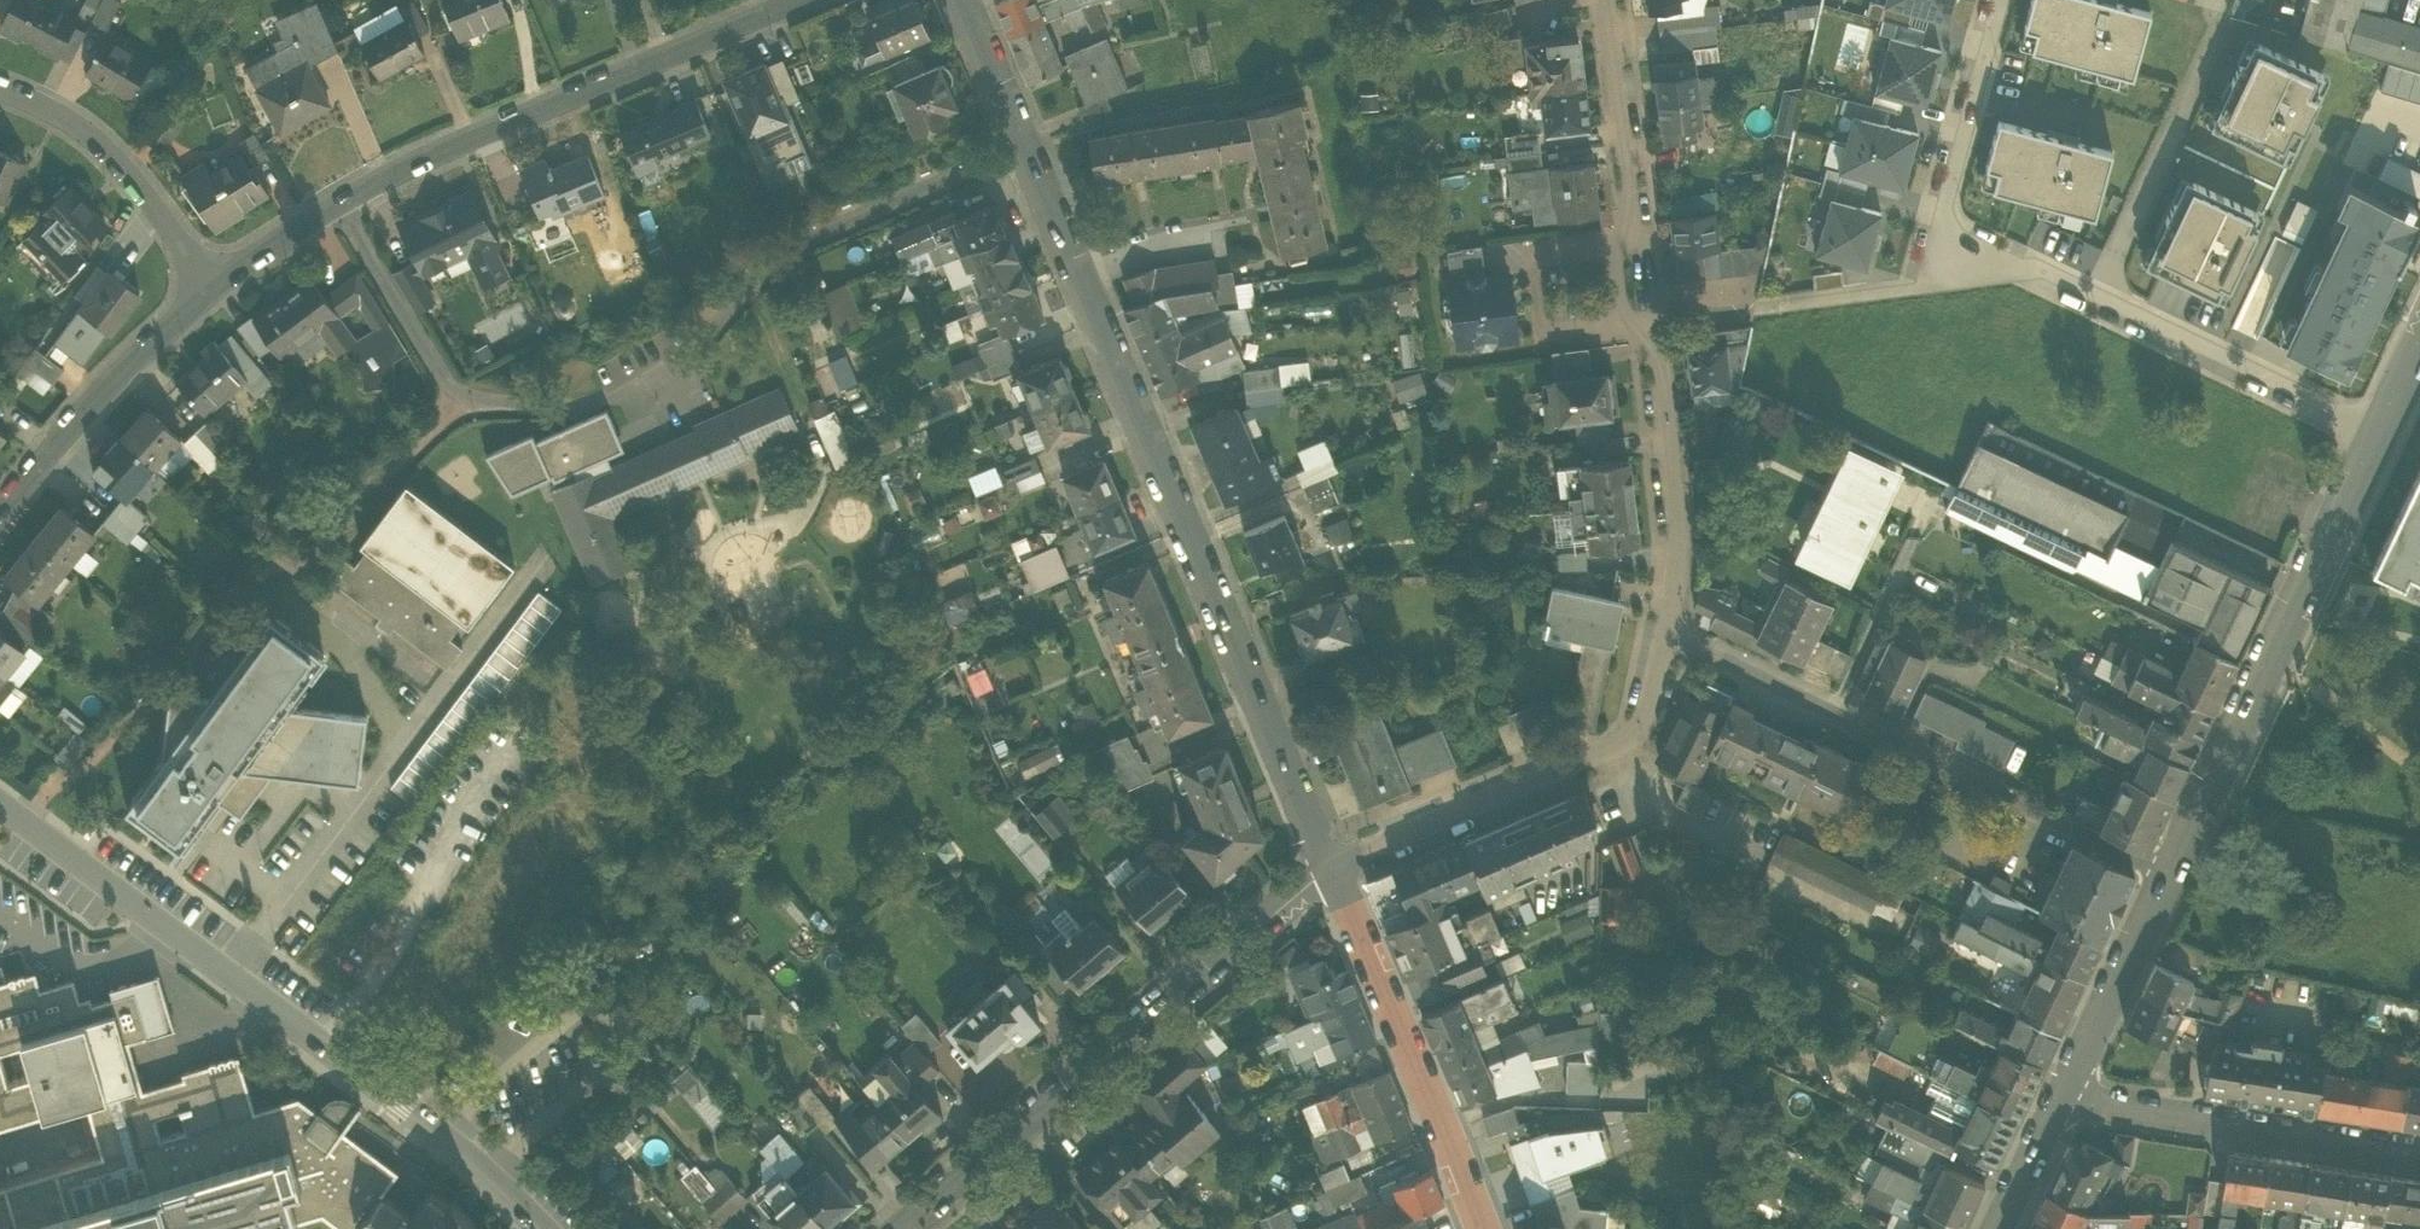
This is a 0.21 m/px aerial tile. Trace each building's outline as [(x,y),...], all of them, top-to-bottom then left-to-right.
[(42,40),(44,41),(61,7),(47,0),(16,0),(2,27),(23,37),(26,32),(42,40)] [(108,27),(121,1),(119,0),(103,0),(93,19),(108,27)] [(463,33),(483,25),(482,23),(487,21),(489,26),(510,18),(503,0),(444,0),(457,33),(462,31),(463,33)] [(864,63),(910,44),(925,37),(927,36),(919,18),(923,13),(919,4),(914,2),(913,0),(906,0),(895,5),(893,0),(885,0),(868,7),(879,34),(875,40),(857,47),(864,63)] [(1008,35),(1043,21),(1038,5),(1036,0),(1007,0),(995,5),(1008,35)] [(1082,6),(1102,0),(1050,0),(1038,5),(1043,21),(1059,15),(1082,6)] [(1679,0),(1651,0),(1648,0),(1650,15),(1654,14),(1681,11),(1679,0)] [(1654,14),(1655,21),(1699,16),(1698,9),(1703,8),(1706,0),(1679,0),(1681,11),(1654,14)] [(1908,26),(1912,12),(1884,4),(1870,0),(1866,14),(1883,19),(1897,23),(1908,26)] [(1954,0),(1885,0),(1884,4),(1912,12),(1929,16),(1948,22),(1954,0)] [(2106,0),(2032,0),(2019,46),(2133,78),(2151,12),(2106,0)] [(2381,60),(2397,21),(2383,17),(2356,9),(2358,0),(2309,0),(2299,36),(2381,60)] [(2383,17),(2388,0),(2358,0),(2356,9),(2383,17)] [(302,7),(324,55),(338,48),(318,1),(302,7)] [(407,19),(417,36),(429,29),(414,2),(400,9),(406,20),(407,19)] [(1796,5),(1796,8),(1797,18),(1818,15),(1821,2),(1796,5)] [(1483,13),(1488,29),(1515,22),(1510,5),(1483,13)] [(1093,32),(1082,6),(1059,15),(1070,41),(1093,32)] [(79,16),(61,7),(44,41),(42,40),(39,46),(58,56),(58,55),(74,26),(79,16)] [(246,67),(258,89),(307,62),(308,64),(324,55),(302,7),(284,15),(294,40),(277,49),(246,67)] [(1699,16),(1701,29),(1709,28),(1717,27),(1715,7),(1703,8),(1698,9),(1699,16)] [(1797,18),(1796,8),(1784,9),(1785,19),(1797,18)] [(1912,12),(1908,26),(1924,30),(1925,30),(1929,16),(1912,12)] [(273,41),(277,49),(294,40),(284,15),(274,19),(282,37),(273,41)] [(1655,21),(1656,34),(1701,29),(1699,16),(1655,21)] [(362,45),(380,77),(425,52),(417,38),(418,38),(417,36),(407,19),(406,20),(362,45)] [(1891,36),(1893,37),(1897,23),(1883,19),(1879,33),(1891,36)] [(1043,21),(1008,35),(1028,82),(1062,67),(1043,21)] [(2397,21),(2381,60),(2389,62),(2402,66),(2416,70),(2419,71),(2419,28),(2397,21)] [(1897,23),(1893,37),(1920,44),(1924,30),(1908,26),(1897,23)] [(58,55),(71,62),(86,32),(74,26),(58,55)] [(1709,28),(1701,29),(1656,34),(1658,51),(1693,47),(1711,45),(1709,28)] [(1502,64),(1528,61),(1527,43),(1529,43),(1528,34),(1499,37),(1502,64)] [(88,74),(131,99),(152,62),(107,36),(95,56),(98,57),(88,74)] [(1905,99),(1927,105),(1942,50),(1920,44),(1893,37),(1891,36),(1875,91),(1905,99)] [(930,48),(925,37),(910,44),(915,54),(919,53),(930,48)] [(1532,93),(1541,92),(1584,87),(1578,37),(1529,43),(1527,43),(1528,61),(1532,93)] [(1085,103),(1085,105),(1106,97),(1128,88),(1107,39),(1065,56),(1085,103)] [(2254,41),(2244,62),(2249,65),(2259,44),(2254,41)] [(1192,47),(1199,74),(1212,71),(1206,44),(1192,47)] [(1711,45),(1693,47),(1694,62),(1719,59),(1718,44),(1711,45)] [(2323,74),(2259,44),(2249,65),(2244,62),(2241,61),(2231,82),(2238,86),(2218,130),(2282,160),(2289,146),(2295,149),(2322,92),(2316,89),(2323,74)] [(892,64),(900,83),(927,72),(919,53),(915,54),(892,64)] [(800,97),(783,58),(765,65),(779,97),(784,96),(787,103),(800,97)] [(815,78),(808,61),(794,67),(801,84),(815,78)] [(1655,65),(1657,78),(1688,75),(1687,61),(1655,65)] [(330,105),(308,64),(307,62),(258,89),(282,132),(330,105)] [(2380,91),(2394,94),(2402,66),(2389,62),(2380,91)] [(747,79),(728,88),(740,118),(744,117),(751,135),(788,119),(779,97),(765,65),(764,63),(744,72),(747,79)] [(908,116),(915,135),(950,121),(946,112),(957,108),(949,87),(951,86),(952,75),(949,69),(940,66),(927,72),(900,83),(895,85),(908,116)] [(2416,70),(2402,66),(2394,94),(2407,99),(2416,70)] [(2416,70),(2407,99),(2419,102),(2419,71),(2416,70)] [(744,72),(725,80),(728,87),(747,79),(744,72)] [(1659,104),(1700,99),(1697,76),(1697,74),(1688,75),(1657,78),(1656,78),(1659,104)] [(1710,74),(1697,76),(1700,99),(1713,97),(1710,74)] [(2210,126),(2218,130),(2238,86),(2231,82),(2210,126)] [(899,120),(908,116),(895,85),(886,89),(899,120)] [(1589,126),(1584,87),(1541,92),(1546,131),(1589,126)] [(1905,99),(1875,91),(1872,105),(1886,109),(1901,113),(1905,99)] [(786,160),(807,152),(787,103),(784,96),(779,97),(788,119),(751,135),(764,166),(785,157),(786,160)] [(1077,106),(1083,122),(1113,114),(1106,97),(1085,105),(1085,103),(1077,106)] [(1840,111),(1854,115),(1858,101),(1844,97),(1840,111)] [(620,133),(637,172),(658,163),(655,156),(709,133),(694,98),(679,104),(681,107),(681,109),(641,127),(640,124),(620,133)] [(145,134),(163,146),(185,111),(167,99),(145,134)] [(1662,129),(1663,129),(1694,125),(1703,124),(1700,99),(1659,104),(1662,129)] [(1249,111),(1249,114),(1258,150),(1283,252),(1324,242),(1297,132),(1304,131),(1296,100),(1249,111)] [(1858,101),(1854,115),(1882,123),(1886,109),(1872,105),(1858,101)] [(1220,156),(1258,150),(1249,114),(1214,120),(1213,117),(1088,138),(1095,181),(1220,159),(1220,156)] [(1846,142),(1911,160),(1918,133),(1882,123),(1854,115),(1846,142)] [(740,118),(748,136),(751,135),(744,117),(740,118)] [(2047,134),(1999,121),(1986,167),(1998,171),(1993,189),(2095,217),(2112,152),(2079,143),(2047,134)] [(1696,140),(1694,125),(1663,129),(1665,144),(1696,140)] [(2081,136),(2049,127),(2047,134),(2079,143),(2081,136)] [(240,141),(254,165),(270,156),(255,132),(240,141)] [(1505,138),(1507,155),(1540,151),(1538,135),(1505,138)] [(1911,160),(1846,142),(1839,170),(1867,178),(1903,188),(1911,160)] [(8,201),(27,162),(0,149),(0,197),(8,201)] [(1542,167),(1540,151),(1507,155),(1509,171),(1542,167)] [(791,173),(813,164),(807,152),(786,160),(786,161),(791,173)] [(208,221),(215,231),(221,229),(222,230),(239,219),(238,217),(245,213),(241,208),(268,191),(258,174),(257,175),(252,167),(250,168),(242,155),(212,173),(206,164),(182,179),(187,186),(184,188),(197,203),(198,203),(204,211),(203,211),(209,220),(208,221)] [(569,234),(559,211),(598,194),(604,192),(588,155),(550,171),(545,159),(521,170),(534,201),(545,197),(552,214),(541,218),(551,241),(569,234)] [(2388,157),(2378,177),(2419,197),(2419,172),(2388,157)] [(1538,197),(1541,222),(1598,215),(1592,161),(1542,167),(1509,171),(1512,201),(1538,197)] [(1835,184),(1839,170),(1825,166),(1821,180),(1835,184)] [(1867,178),(1839,170),(1835,184),(1864,192),(1867,178)] [(2185,178),(2175,199),(2183,202),(2193,182),(2185,178)] [(1832,198),(1860,206),(1864,192),(1835,184),(1821,180),(1818,194),(1832,198)] [(2250,227),(2257,213),(2193,182),(2183,202),(2175,199),(2165,220),(2173,224),(2152,268),(2216,299),(2223,284),(2229,287),(2256,230),(2250,227)] [(54,217),(51,220),(78,248),(106,222),(102,218),(103,217),(95,209),(94,210),(70,185),(46,209),(54,217)] [(2288,348),(2348,376),(2362,346),(2359,345),(2395,268),(2398,270),(2419,223),(2419,219),(2410,214),(2402,211),(2352,187),(2340,212),(2350,217),(2288,348)] [(607,191),(604,192),(598,194),(601,202),(584,209),(613,280),(641,268),(611,198),(610,198),(607,191)] [(405,233),(416,255),(463,233),(484,223),(485,222),(471,192),(421,216),(424,223),(405,233)] [(534,201),(541,218),(552,214),(545,197),(534,201)] [(1860,206),(1832,198),(1817,253),(1867,267),(1882,212),(1860,206)] [(2317,209),(2297,199),(2285,226),(2305,236),(2317,209)] [(2406,201),(2402,211),(2410,214),(2414,205),(2406,201)] [(900,259),(902,258),(929,248),(938,244),(945,260),(969,249),(1008,233),(996,204),(958,221),(954,211),(891,237),(900,259)] [(46,215),(41,220),(46,226),(51,220),(54,217),(46,209),(43,212),(46,215)] [(1675,218),(1679,254),(1719,249),(1715,214),(1675,218)] [(526,225),(536,248),(551,241),(541,218),(526,225)] [(76,251),(78,248),(51,220),(46,226),(41,220),(25,235),(65,277),(84,259),(76,251)] [(2144,264),(2152,268),(2173,224),(2165,220),(2144,264)] [(484,223),(463,233),(472,249),(476,259),(497,249),(492,240),(484,223)] [(424,272),(472,249),(463,233),(416,255),(424,272)] [(1019,260),(1008,233),(969,249),(980,277),(1019,260)] [(1673,255),(1676,282),(1763,271),(1769,244),(1719,249),(1679,254),(1673,255)] [(1447,251),(1450,279),(1485,274),(1482,246),(1447,251)] [(935,264),(929,248),(902,258),(909,275),(935,264)] [(497,250),(497,249),(476,259),(488,283),(509,273),(497,250)] [(1031,287),(1019,260),(980,277),(992,304),(1031,287)] [(1213,286),(1219,286),(1217,273),(1215,260),(1156,268),(1155,266),(1125,277),(1134,305),(1164,294),(1213,286)] [(77,291),(89,300),(110,272),(99,263),(77,291)] [(395,272),(418,310),(433,301),(412,265),(395,272)] [(89,300),(81,310),(108,330),(110,332),(140,291),(112,269),(110,272),(89,300)] [(1233,271),(1217,273),(1219,286),(1235,283),(1233,271)] [(1843,285),(1841,271),(1813,275),(1815,289),(1843,285)] [(361,307),(374,328),(373,329),(374,330),(388,321),(358,272),(346,281),(361,307)] [(1476,342),(1482,346),(1491,345),(1495,339),(1511,338),(1516,332),(1514,313),(1517,309),(1516,303),(1510,298),(1512,296),(1510,281),(1504,276),(1490,278),(1485,274),(1450,279),(1455,315),(1460,314),(1461,324),(1456,329),(1457,339),(1463,343),(1476,342)] [(312,278),(304,285),(314,297),(322,291),(312,278)] [(822,287),(830,316),(857,308),(848,279),(822,287)] [(346,281),(325,296),(339,315),(356,303),(360,308),(361,307),(346,281)] [(1237,298),(1235,283),(1219,286),(1213,286),(1218,301),(1237,298)] [(339,315),(325,296),(322,291),(314,297),(304,285),(295,291),(294,290),(265,312),(256,319),(254,320),(274,345),(282,356),(297,345),(294,340),(316,324),(329,340),(338,353),(345,348),(356,340),(356,339),(339,315)] [(1213,286),(1164,294),(1171,311),(1216,303),(1218,301),(1213,286)] [(1043,316),(1031,287),(992,304),(1004,333),(1043,316)] [(1174,318),(1171,311),(1164,294),(1134,305),(1124,308),(1135,335),(1174,318)] [(83,362),(108,330),(81,310),(81,309),(56,342),(83,362)] [(237,326),(260,355),(274,345),(254,320),(256,319),(253,315),(237,326)] [(1224,317),(1181,335),(1188,351),(1231,332),(1228,326),(1224,317)] [(945,324),(952,341),(965,335),(958,318),(945,324)] [(1177,324),(1174,318),(1135,335),(1138,341),(1177,324)] [(389,320),(388,321),(374,330),(373,329),(356,339),(356,340),(345,348),(363,375),(363,389),(394,385),(394,360),(408,352),(389,320)] [(1228,326),(1231,332),(1246,331),(1241,320),(1228,326)] [(306,357),(329,340),(316,324),(294,340),(297,345),(306,357)] [(1149,367),(1188,351),(1181,335),(1177,324),(1138,341),(1149,367)] [(1727,344),(1727,346),(1747,344),(1751,327),(1713,331),(1715,346),(1727,344)] [(1398,330),(1400,362),(1413,361),(1411,330),(1398,330)] [(1231,332),(1188,351),(1195,367),(1216,358),(1238,349),(1231,332)] [(975,345),(984,367),(1015,354),(1004,333),(975,345)] [(231,335),(220,345),(242,371),(254,361),(231,335)] [(204,412),(242,378),(246,375),(242,371),(220,345),(216,340),(203,352),(207,358),(178,382),(204,412)] [(1691,349),(1697,393),(1732,388),(1732,386),(1727,346),(1727,344),(1715,346),(1691,349)] [(1727,346),(1732,386),(1738,385),(1747,344),(1727,346)] [(25,360),(53,381),(63,368),(35,347),(25,360)] [(1553,352),(1556,371),(1591,367),(1589,347),(1553,352)] [(1244,364),(1238,349),(1216,358),(1223,373),(1244,364)] [(1199,378),(1195,367),(1188,351),(1149,367),(1160,394),(1199,378)] [(988,366),(994,379),(1021,368),(1015,355),(988,366)] [(829,362),(840,389),(852,384),(840,357),(829,362)] [(1026,394),(1033,410),(1075,392),(1068,378),(1072,371),(1068,362),(1061,361),(1060,357),(1018,375),(1019,379),(1014,381),(1020,396),(1026,394)] [(1195,367),(1199,378),(1223,373),(1216,358),(1195,367)] [(272,382),(254,361),(242,371),(246,375),(242,378),(257,395),(272,382)] [(813,368),(825,395),(837,390),(825,363),(813,368)] [(1278,366),(1281,386),(1309,382),(1307,363),(1278,366)] [(1242,370),(1245,391),(1272,387),(1281,386),(1278,366),(1246,370),(1242,370)] [(1418,369),(1391,376),(1398,399),(1425,391),(1418,369)] [(1543,393),(1546,421),(1560,419),(1560,421),(1575,419),(1608,415),(1611,414),(1610,412),(1616,411),(1614,392),(1608,393),(1606,376),(1606,373),(1555,379),(1555,380),(1548,381),(1550,392),(1543,393)] [(1272,387),(1274,402),(1283,401),(1281,386),(1272,387)] [(1274,402),(1272,387),(1245,391),(1247,406),(1274,403),(1274,402)] [(1734,403),(1732,388),(1697,393),(1698,407),(1734,403)] [(633,564),(623,540),(611,514),(747,454),(745,449),(797,426),(780,389),(717,417),(719,421),(612,468),(594,476),(593,472),(577,479),(553,490),(594,582),(633,564)] [(1081,408),(1075,392),(1033,410),(1039,425),(1033,427),(1039,443),(1045,440),(1048,446),(1090,428),(1088,423),(1091,418),(1087,408),(1081,408)] [(1193,424),(1216,478),(1252,463),(1258,461),(1258,460),(1248,437),(1241,421),(1235,406),(1193,424)] [(122,438),(154,467),(171,448),(182,437),(149,407),(122,438)] [(574,472),(577,479),(593,472),(594,476),(612,468),(607,457),(616,454),(611,442),(617,439),(613,430),(615,429),(607,410),(536,442),(533,434),(486,455),(512,494),(552,477),(554,481),(574,472)] [(1575,419),(1578,442),(1611,439),(1608,415),(1575,419)] [(1241,421),(1248,437),(1260,431),(1254,416),(1241,421)] [(210,418),(197,430),(222,457),(235,445),(210,418)] [(1988,420),(1978,440),(2128,512),(2130,508),(2146,515),(2129,550),(2159,565),(2162,558),(2173,535),(2183,514),(1988,420)] [(624,450),(615,429),(613,430),(617,439),(611,442),(616,454),(624,450)] [(222,457),(197,430),(183,442),(208,470),(222,457)] [(863,442),(869,455),(884,448),(879,435),(863,442)] [(127,498),(154,467),(122,438),(94,469),(120,492),(127,498)] [(2152,579),(2159,565),(2129,550),(2146,515),(2130,508),(2128,512),(1978,440),(1956,486),(2086,547),(2106,557),(2152,579)] [(181,457),(171,448),(154,467),(164,476),(181,457)] [(1803,554),(1846,575),(1895,473),(1852,453),(1803,554)] [(1258,461),(1252,463),(1262,487),(1281,478),(1282,478),(1272,454),(1271,454),(1258,460),(1258,461)] [(997,471),(1003,486),(1040,470),(1034,456),(997,471)] [(1063,476),(1078,512),(1120,495),(1104,458),(1063,476)] [(1297,472),(1303,485),(1328,475),(1337,471),(1331,458),(1297,472)] [(1582,480),(1584,496),(1585,506),(1634,501),(1629,459),(1611,461),(1611,459),(1592,462),(1592,463),(1580,465),(1582,480)] [(1226,502),(1262,487),(1252,463),(1216,478),(1226,502)] [(2371,571),(2403,586),(2409,575),(2419,581),(2419,470),(2371,571)] [(1339,502),(1328,475),(1303,485),(1314,512),(1339,502)] [(1364,478),(1312,500),(1338,561),(1361,552),(1364,560),(1394,547),(1364,478)] [(1572,482),(1573,497),(1584,496),(1582,480),(1572,482)] [(362,545),(368,549),(464,621),(470,625),(514,566),(407,485),(362,545)] [(2078,565),(2086,547),(1956,486),(1944,507),(2072,567),(2078,565)] [(120,492),(109,505),(137,528),(147,516),(127,498),(120,492)] [(995,495),(978,498),(981,514),(998,511),(995,495)] [(1135,531),(1120,495),(1078,512),(1094,549),(1135,531)] [(1570,508),(1585,506),(1584,496),(1573,497),(1569,498),(1570,508)] [(1634,501),(1585,506),(1587,519),(1589,534),(1591,550),(1602,548),(1602,550),(1622,548),(1622,546),(1639,544),(1634,501)] [(78,505),(72,512),(83,521),(88,514),(78,505)] [(125,541),(137,528),(109,505),(98,519),(125,541)] [(96,532),(83,521),(72,512),(65,506),(36,542),(67,567),(96,532)] [(1571,521),(1576,520),(1587,519),(1585,506),(1570,508),(1571,521)] [(1311,555),(1298,524),(1300,522),(1294,508),(1284,512),(1303,558),(1311,555)] [(1273,564),(1277,573),(1304,562),(1284,514),(1243,531),(1259,570),(1273,564)] [(1589,534),(1587,519),(1576,520),(1578,535),(1589,534)] [(1008,539),(1015,556),(1029,550),(1023,534),(1008,539)] [(2173,535),(2162,558),(2241,595),(2231,616),(2253,627),(2273,584),(2173,535)] [(38,602),(67,567),(36,542),(7,577),(23,590),(25,591),(38,602)] [(1022,559),(1035,589),(1069,575),(1055,544),(1022,559)] [(2098,575),(2106,557),(2086,547),(2078,565),(2098,575)] [(451,638),(464,621),(368,549),(355,565),(343,556),(328,576),(448,666),(463,647),(451,638)] [(1559,553),(1559,570),(1590,569),(1589,552),(1559,553)] [(2143,596),(2152,579),(2106,557),(2098,575),(2143,596)] [(2159,565),(2152,579),(2209,606),(2231,616),(2241,595),(2162,558),(2159,565)] [(1105,614),(1109,624),(1163,601),(1147,562),(1104,581),(1109,592),(1116,609),(1108,612),(1105,614)] [(1776,649),(1802,662),(1802,661),(1815,636),(1832,603),(1811,593),(1811,592),(1781,577),(1759,621),(1751,637),(1776,649)] [(2152,579),(2143,596),(2200,623),(2209,606),(2152,579)] [(2365,604),(2371,586),(2351,580),(2346,598),(2365,604)] [(1710,623),(1774,654),(1776,649),(1751,637),(1759,621),(1734,609),(1737,591),(1700,584),(1695,607),(1713,616),(1710,623)] [(1613,646),(1619,616),(1608,615),(1610,598),(1553,586),(1543,631),(1584,640),(1611,645),(1613,646)] [(23,590),(5,612),(32,635),(50,612),(38,602),(25,591),(23,590)] [(530,602),(553,620),(562,608),(539,591),(530,602)] [(1101,595),(1108,612),(1116,609),(1109,592),(1101,595)] [(1306,657),(1307,658),(1355,640),(1363,636),(1356,616),(1347,619),(1345,613),(1360,607),(1355,592),(1339,598),(1339,597),(1322,603),(1321,599),(1307,604),(1308,608),(1290,614),(1299,638),(1297,643),(1301,653),(1306,657)] [(1623,601),(1610,598),(1608,615),(1619,616),(1623,601)] [(1194,674),(1163,601),(1109,624),(1114,635),(1118,634),(1126,630),(1133,645),(1142,667),(1148,682),(1140,686),(1135,688),(1139,697),(1194,674)] [(521,614),(544,631),(553,620),(530,602),(521,614)] [(2231,616),(2209,606),(2200,623),(2193,639),(2195,641),(2236,660),(2253,627),(2231,616)] [(32,635),(5,612),(0,609),(0,631),(21,648),(32,635)] [(241,768),(287,706),(325,655),(270,614),(209,698),(162,760),(127,808),(181,848),(221,795),(241,768)] [(513,625),(536,643),(544,631),(521,614),(513,625)] [(504,637),(527,654),(536,643),(513,625),(504,637)] [(1126,630),(1118,634),(1124,649),(1133,645),(1126,630)] [(2,671),(21,648),(0,631),(0,669),(2,671)] [(1836,647),(1815,636),(1802,661),(1823,672),(1836,647)] [(495,648),(518,666),(527,654),(504,637),(495,648)] [(1854,685),(1868,692),(1890,644),(1877,638),(1854,685)] [(1566,722),(1594,728),(1611,645),(1584,640),(1571,702),(1567,720),(1566,722)] [(2195,641),(2177,679),(2172,690),(2213,710),(2236,660),(2195,641)] [(1866,695),(1900,711),(1925,659),(1891,643),(1890,644),(1868,692),(1866,695)] [(1823,672),(1838,679),(1851,654),(1836,647),(1823,672)] [(2127,647),(2119,665),(2172,690),(2177,679),(2172,677),(2169,667),(2127,647)] [(21,648),(2,671),(6,674),(25,651),(21,648)] [(487,660),(510,677),(518,666),(495,648),(487,660)] [(640,662),(650,671),(663,658),(653,648),(640,662)] [(1320,666),(1325,682),(1353,674),(1349,657),(1320,666)] [(478,671),(501,689),(510,677),(487,660),(478,671)] [(985,664),(967,670),(978,707),(996,701),(985,664)] [(2165,706),(2172,690),(2119,665),(2111,681),(2165,706)] [(1134,671),(1140,686),(1148,682),(1142,667),(1134,671)] [(469,683),(492,700),(501,689),(478,671),(469,683)] [(0,677),(0,692),(10,679),(3,674),(0,677)] [(1211,713),(1194,674),(1139,697),(1144,709),(1149,707),(1157,704),(1165,721),(1169,731),(1211,713)] [(1693,701),(1724,716),(1732,700),(1733,700),(1738,691),(1705,675),(1693,701)] [(0,695),(0,705),(7,711),(25,692),(13,681),(0,695)] [(461,694),(484,712),(492,700),(469,683),(461,694)] [(2165,706),(2159,717),(2200,736),(2213,710),(2172,690),(2165,706)] [(1913,717),(1959,739),(1971,714),(1925,692),(1913,717)] [(162,760),(209,698),(171,693),(162,760)] [(452,706),(475,723),(484,712),(461,694),(452,706)] [(2075,708),(2104,722),(2148,743),(2188,762),(2200,736),(2159,717),(2144,709),(2138,721),(2082,694),(2075,708)] [(1514,718),(1521,736),(1564,719),(1567,720),(1571,702),(1567,700),(1559,695),(1552,698),(1510,714),(1512,719),(1514,718)] [(1659,758),(1697,777),(1709,753),(1707,752),(1724,716),(1693,701),(1688,699),(1659,757),(1659,758)] [(1753,710),(1733,700),(1732,700),(1724,716),(1707,752),(1709,753),(1712,747),(1728,756),(1726,761),(1746,771),(1749,765),(1764,772),(1761,778),(1800,797),(1824,744),(1804,734),(1802,739),(1750,714),(1753,710)] [(1364,789),(1370,803),(1411,786),(1409,783),(1440,770),(1425,734),(1394,747),(1375,701),(1326,722),(1356,793),(1364,789)] [(1157,704),(1149,707),(1156,725),(1165,721),(1157,704)] [(241,768),(262,772),(359,783),(367,716),(287,706),(241,768)] [(443,717),(466,734),(475,723),(452,706),(443,717)] [(1802,739),(1804,734),(1753,710),(1750,714),(1802,739)] [(1983,720),(1971,714),(1959,739),(1956,745),(2001,766),(2013,741),(1980,726),(1983,720)] [(435,729),(458,746),(466,734),(443,717),(435,729)] [(1498,724),(1509,752),(1525,745),(1521,736),(1514,718),(1512,719),(1498,724)] [(2135,754),(2141,757),(2148,743),(2104,722),(2095,741),(2132,758),(2134,757),(2135,754)] [(1425,734),(1440,770),(1456,763),(1441,728),(1425,734)] [(426,740),(449,757),(458,746),(435,729),(426,740)] [(60,756),(70,764),(88,742),(78,734),(60,756)] [(417,752),(440,769),(449,757),(426,740),(417,752)] [(1089,754),(1119,789),(1148,776),(1143,762),(1140,763),(1135,750),(1130,751),(1126,740),(1089,754)] [(1060,760),(1054,743),(1015,757),(1021,774),(1060,760)] [(2188,762),(2148,743),(2141,757),(2132,776),(2172,795),(2188,762)] [(1183,838),(1217,877),(1236,862),(1233,858),(1262,835),(1233,765),(1235,765),(1227,746),(1225,747),(1224,744),(1175,764),(1199,822),(1183,838)] [(1873,767),(1824,744),(1800,797),(1847,820),(1873,767)] [(1712,747),(1709,753),(1726,761),(1728,756),(1712,747)] [(409,763),(432,780),(440,769),(417,752),(409,763)] [(400,775),(423,792),(432,780),(409,763),(400,775)] [(1749,765),(1746,771),(1761,778),(1764,772),(1749,765)] [(262,772),(241,768),(221,795),(236,807),(262,772)] [(2126,773),(2109,808),(2100,827),(2099,828),(2145,850),(2172,795),(2132,776),(2126,773)] [(391,786),(414,803),(423,792),(400,775),(391,786)] [(1675,803),(1689,810),(1701,787),(1686,780),(1675,803)] [(1361,806),(1370,803),(1364,789),(1356,793),(1361,806)] [(1395,876),(1409,909),(1410,911),(1450,893),(1593,833),(1576,793),(1513,820),(1464,840),(1393,870),(1395,876)] [(1049,802),(1068,824),(1077,817),(1058,795),(1049,802)] [(2073,814),(2100,827),(2109,808),(2082,795),(2073,814)] [(1035,814),(1054,836),(1068,824),(1049,802),(1035,814)] [(1773,855),(1835,885),(1846,862),(1784,832),(1773,855)] [(1609,842),(1626,882),(1645,874),(1628,834),(1609,842)] [(2039,911),(2060,921),(2101,941),(2112,918),(2113,918),(2123,896),(2134,871),(2073,841),(2039,911)] [(1115,885),(1149,927),(1190,893),(1150,845),(1131,860),(1137,867),(1115,885)] [(1104,873),(1115,885),(1137,867),(1131,860),(1126,854),(1104,873)] [(1835,885),(1874,904),(1885,881),(1846,862),(1835,885)] [(1374,900),(1382,920),(1409,909),(1395,876),(1387,879),(1381,888),(1384,895),(1374,900)] [(1988,886),(2002,893),(2007,883),(1993,876),(1988,886)] [(1488,893),(1494,908),(1527,894),(1520,880),(1488,893)] [(1961,918),(1978,927),(1986,910),(2014,924),(2024,903),(2002,893),(1988,886),(1979,882),(1961,918)] [(1453,902),(1450,893),(1410,911),(1409,909),(1382,920),(1389,935),(1406,976),(1443,960),(1442,959),(1444,959),(1465,950),(1454,923),(1446,905),(1453,902)] [(1454,923),(1465,950),(1475,946),(1488,940),(1500,935),(1489,909),(1454,923)] [(2040,937),(2014,924),(1986,910),(1978,927),(2043,958),(2049,945),(2039,940),(2040,937)] [(1071,980),(1078,988),(1122,950),(1092,915),(1067,936),(1059,931),(1042,945),(1052,957),(1071,980)] [(2026,969),(2038,969),(2043,958),(1978,927),(1961,918),(1953,934),(2026,969)] [(2049,945),(2043,958),(2084,978),(2099,947),(2101,941),(2060,921),(2058,927),(2049,945)] [(1488,940),(1475,946),(1482,962),(1495,957),(1488,940)] [(1294,944),(1276,956),(1281,967),(1302,957),(1294,944)] [(1456,986),(1470,981),(1466,973),(1483,966),(1482,962),(1475,946),(1465,950),(1444,959),(1456,986)] [(1496,962),(1502,977),(1525,967),(1519,952),(1496,962)] [(1040,968),(1059,991),(1071,980),(1052,957),(1040,968)] [(2038,969),(2024,997),(2066,1017),(2084,979),(2084,978),(2043,958),(2038,969)] [(1291,972),(1311,1019),(1321,1015),(1359,998),(1347,970),(1330,977),(1322,959),(1291,972)] [(1417,1003),(1456,986),(1444,959),(1442,959),(1443,960),(1406,976),(1417,1003)] [(2142,992),(2180,1010),(2187,993),(2193,981),(2156,963),(2142,992)] [(1487,973),(1483,966),(1466,973),(1470,981),(1487,973)] [(948,1027),(977,1062),(999,1044),(1003,1047),(1009,1046),(1040,1021),(1021,998),(1031,989),(1015,970),(967,1011),(961,1004),(945,1017),(951,1024),(948,1027)] [(25,1046),(121,1016),(115,996),(113,997),(83,1006),(74,978),(41,988),(36,971),(0,982),(0,1053),(25,1046)] [(1854,989),(1880,1002),(1887,987),(1861,974),(1854,989)] [(121,1016),(129,1041),(174,1028),(158,975),(111,989),(113,997),(115,996),(121,1016)] [(1468,1023),(1471,1030),(1517,1011),(1502,977),(1457,996),(1468,1023)] [(2210,1018),(2228,1022),(2241,994),(2223,989),(2217,1001),(2210,1018)] [(2173,1028),(2181,1010),(2180,1010),(2142,992),(2141,992),(2125,1025),(2165,1044),(2173,1028)] [(2217,1001),(2187,993),(2180,1010),(2181,1010),(2209,1017),(2210,1018),(2217,1001)] [(1421,1012),(1432,1038),(1468,1023),(1457,996),(1421,1012)] [(2059,1031),(2066,1017),(2024,997),(2018,1010),(2059,1031)] [(1359,998),(1321,1015),(1331,1040),(1338,1055),(1352,1049),(1374,1040),(1376,1039),(1359,998)] [(1953,1019),(2002,1043),(2008,1030),(1959,1006),(1953,1019)] [(1871,1043),(1886,1051),(1903,1016),(1888,1009),(1871,1043)] [(1578,1014),(1581,1026),(1597,1022),(1597,1010),(1578,1014)] [(2018,1010),(2008,1030),(2002,1043),(2043,1063),(2059,1031),(2018,1010)] [(2179,1041),(2195,1049),(2209,1019),(2209,1017),(2181,1010),(2173,1028),(2183,1033),(2179,1041)] [(916,1011),(902,1024),(926,1053),(941,1040),(916,1011)] [(1228,1045),(1202,1013),(1198,1016),(1198,1032),(1217,1054),(1228,1045)] [(1313,1048),(1331,1040),(1321,1015),(1311,1019),(1286,1029),(1291,1042),(1297,1054),(1313,1048)] [(129,1041),(121,1016),(25,1046),(34,1078),(45,1115),(87,1103),(103,1155),(103,1156),(162,1139),(155,1117),(181,1110),(188,1131),(256,1111),(255,1110),(239,1056),(184,1072),(185,1078),(144,1090),(129,1041)] [(1886,1051),(1943,1078),(1953,1059),(1930,1048),(1938,1033),(1903,1016),(1886,1051)] [(2195,1049),(2210,1056),(2218,1039),(2225,1040),(2229,1022),(2228,1022),(2210,1018),(2209,1017),(2209,1019),(2195,1049)] [(1519,1030),(1520,1035),(1522,1040),(1528,1037),(1544,1034),(1539,1022),(1519,1030)] [(1526,1048),(1530,1059),(1547,1055),(1597,1044),(1597,1022),(1581,1026),(1544,1034),(1528,1037),(1522,1040),(1526,1048)] [(1471,1030),(1468,1023),(1432,1038),(1435,1045),(1471,1030)] [(1291,1042),(1286,1029),(1263,1039),(1269,1052),(1291,1042)] [(1435,1045),(1438,1050),(1473,1035),(1471,1030),(1435,1045)] [(1198,1032),(1187,1042),(1205,1063),(1217,1054),(1198,1032)] [(1479,1048),(1473,1035),(1438,1050),(1450,1080),(1486,1065),(1485,1063),(1479,1048)] [(1526,1048),(1522,1040),(1520,1035),(1500,1043),(1505,1056),(1526,1048)] [(2204,1093),(2299,1109),(2306,1063),(2308,1053),(2281,1049),(2282,1042),(2251,1037),(2250,1044),(2225,1040),(2218,1039),(2210,1056),(2210,1057),(2204,1093)] [(1479,1048),(1485,1063),(1501,1057),(1501,1058),(1505,1056),(1500,1043),(1498,1039),(1479,1048)] [(939,1069),(925,1054),(914,1040),(902,1050),(927,1079),(939,1069)] [(1338,1055),(1331,1040),(1313,1048),(1319,1063),(1338,1055)] [(1352,1049),(1356,1059),(1378,1050),(1374,1040),(1352,1049)] [(1206,1064),(1205,1063),(1187,1042),(1172,1054),(1192,1078),(1206,1065),(1206,1064)] [(2002,1043),(1995,1056),(2036,1076),(2043,1063),(2002,1043)] [(1526,1048),(1505,1056),(1501,1058),(1501,1057),(1485,1063),(1486,1065),(1496,1089),(1495,1089),(1497,1095),(1540,1083),(1530,1059),(1526,1048)] [(873,1066),(878,1073),(893,1090),(910,1076),(919,1086),(927,1079),(902,1050),(894,1057),(890,1052),(873,1066)] [(1387,1070),(1378,1050),(1356,1059),(1365,1080),(1387,1070)] [(1181,1165),(1210,1140),(1198,1126),(1207,1118),(1187,1094),(1182,1098),(1176,1091),(1192,1078),(1172,1054),(1171,1055),(1172,1058),(1136,1088),(1157,1119),(1134,1138),(1162,1171),(1176,1159),(1181,1165)] [(1995,1056),(1991,1065),(1977,1094),(2018,1115),(2036,1076),(1995,1056)] [(45,1115),(34,1078),(8,1086),(0,1058),(0,1129),(45,1115)] [(1975,1070),(1953,1059),(1943,1078),(1977,1094),(1991,1065),(1980,1060),(1975,1070)] [(1568,1062),(1568,1075),(1596,1075),(1596,1062),(1568,1062)] [(2324,1066),(2306,1063),(2299,1109),(2316,1111),(2323,1071),(2324,1066)] [(1496,1089),(1486,1065),(1450,1080),(1461,1104),(1495,1089),(1496,1089)] [(1365,1080),(1352,1085),(1364,1113),(1400,1097),(1388,1070),(1387,1070),(1365,1080)] [(2316,1111),(2401,1124),(2407,1084),(2323,1071),(2316,1111)] [(878,1102),(893,1090),(878,1073),(864,1086),(868,1091),(878,1102)] [(1596,1091),(1596,1075),(1568,1075),(1567,1090),(1596,1091)] [(893,1090),(878,1102),(908,1137),(923,1125),(926,1128),(942,1114),(919,1086),(910,1076),(893,1090)] [(1319,1086),(1314,1076),(1289,1086),(1294,1097),(1319,1086)] [(2407,1084),(2401,1124),(2419,1128),(2419,1087),(2407,1084)] [(1349,1120),(1364,1113),(1352,1085),(1316,1101),(1324,1119),(1328,1128),(1349,1120)] [(831,1110),(810,1086),(797,1097),(818,1121),(831,1110)] [(875,1165),(908,1137),(878,1102),(868,1091),(837,1118),(836,1119),(875,1165)] [(1596,1093),(1596,1108),(1622,1107),(1622,1104),(1622,1094),(1620,1094),(1596,1093)] [(1622,1104),(1650,1105),(1650,1094),(1622,1094),(1622,1104)] [(1977,1094),(1960,1130),(1953,1143),(1955,1144),(1995,1163),(2018,1115),(1977,1094)] [(399,1171),(344,1130),(321,1113),(300,1097),(255,1110),(256,1111),(188,1131),(162,1139),(103,1156),(103,1155),(0,1186),(0,1228),(274,1228),(323,1214),(343,1228),(356,1228),(358,1227),(383,1193),(399,1171)] [(818,1121),(797,1097),(786,1106),(807,1131),(818,1121)] [(1400,1097),(1364,1113),(1376,1140),(1412,1125),(1400,1097)] [(1952,1151),(1955,1144),(1953,1143),(1960,1130),(1892,1097),(1890,1101),(1884,1098),(1875,1116),(1888,1122),(1893,1124),(1893,1123),(1944,1148),(1952,1151)] [(1310,1103),(1318,1122),(1324,1119),(1316,1101),(1310,1103)] [(344,1130),(362,1106),(360,1105),(358,1108),(350,1103),(343,1102),(336,1103),(328,1107),(321,1113),(344,1130)] [(1318,1122),(1310,1103),(1302,1107),(1314,1135),(1328,1128),(1324,1119),(1318,1122)] [(1484,1117),(1490,1133),(1503,1128),(1519,1123),(1513,1106),(1484,1117)] [(1227,1114),(1242,1150),(1250,1147),(1235,1111),(1227,1114)] [(1369,1144),(1376,1140),(1364,1113),(1349,1120),(1361,1147),(1369,1144)] [(1220,1132),(1207,1118),(1198,1126),(1210,1140),(1220,1132)] [(1328,1128),(1340,1156),(1345,1154),(1361,1147),(1349,1120),(1328,1128)] [(1885,1156),(1919,1172),(1923,1163),(1934,1169),(1936,1164),(1944,1148),(1893,1123),(1893,1124),(1888,1122),(1879,1141),(1874,1150),(1885,1156)] [(1524,1138),(1519,1123),(1503,1128),(1508,1143),(1524,1138)] [(1508,1143),(1529,1202),(1533,1201),(1551,1194),(1545,1177),(1612,1153),(1602,1124),(1546,1130),(1524,1138),(1508,1143)] [(1340,1156),(1328,1128),(1314,1135),(1311,1136),(1323,1163),(1340,1156)] [(2123,1163),(2128,1166),(2133,1136),(2116,1133),(2113,1156),(2119,1159),(2118,1161),(2123,1163)] [(761,1149),(780,1170),(784,1175),(801,1161),(777,1135),(761,1149)] [(1107,1210),(1121,1227),(1147,1205),(1161,1193),(1151,1181),(1163,1172),(1162,1171),(1134,1138),(1134,1137),(1123,1146),(1117,1139),(1090,1162),(1092,1164),(1079,1175),(1108,1209),(1107,1210)] [(1361,1147),(1345,1154),(1351,1167),(1375,1157),(1369,1144),(1361,1147)] [(2046,1192),(2082,1210),(2090,1195),(2096,1197),(2100,1197),(2102,1195),(2112,1174),(2117,1176),(2123,1163),(2118,1161),(2119,1159),(2113,1156),(2088,1145),(2085,1144),(2081,1146),(2080,1150),(2068,1145),(2046,1192)] [(2251,1198),(2263,1200),(2270,1157),(2228,1151),(2219,1214),(2234,1217),(2236,1203),(2233,1199),(2230,1195),(2241,1197),(2240,1205),(2249,1207),(2251,1198)] [(1919,1172),(1885,1156),(1883,1161),(1920,1178),(1916,1187),(1929,1193),(1942,1167),(1936,1164),(1934,1169),(1923,1163),(1919,1172)] [(2263,1200),(2289,1205),(2302,1207),(2309,1163),(2270,1157),(2263,1200)] [(1188,1172),(1181,1165),(1176,1159),(1162,1171),(1163,1172),(1174,1184),(1188,1172)] [(1881,1160),(1880,1160),(1871,1180),(1882,1185),(1923,1205),(1929,1193),(1916,1187),(1920,1178),(1883,1161),(1881,1160)] [(780,1170),(780,1171),(798,1192),(814,1178),(801,1161),(784,1175),(780,1170)] [(1319,1174),(1325,1189),(1350,1178),(1343,1163),(1319,1174)] [(2309,1163),(2302,1207),(2331,1211),(2328,1219),(2326,1228),(2341,1228),(2350,1170),(2309,1163)] [(1923,1205),(1964,1225),(1984,1183),(1943,1164),(1942,1167),(1929,1193),(1923,1205)] [(814,1178),(798,1192),(771,1214),(783,1228),(819,1228),(826,1223),(841,1211),(844,1215),(861,1200),(846,1181),(842,1185),(827,1167),(814,1178)] [(707,1178),(715,1187),(700,1199),(718,1220),(734,1208),(746,1197),(721,1168),(707,1178)] [(1394,1183),(1407,1214),(1421,1208),(1443,1198),(1430,1168),(1397,1182),(1394,1183)] [(2350,1170),(2341,1228),(2359,1228),(2361,1215),(2383,1218),(2384,1212),(2390,1176),(2350,1170)] [(771,1214),(798,1192),(780,1171),(753,1194),(771,1214)] [(1359,1174),(1350,1178),(1357,1195),(1367,1191),(1359,1174)] [(2390,1176),(2384,1212),(2419,1218),(2419,1180),(2390,1176)] [(1357,1195),(1350,1178),(1325,1189),(1333,1206),(1349,1199),(1357,1195)] [(1356,1216),(1362,1228),(1370,1228),(1407,1214),(1394,1183),(1397,1182),(1396,1179),(1380,1186),(1387,1203),(1356,1216)] [(2223,1181),(2208,1179),(2204,1212),(2218,1214),(2223,1181)] [(1864,1195),(1875,1200),(1882,1185),(1871,1180),(1864,1195)] [(1761,1210),(1771,1196),(1752,1182),(1742,1196),(1761,1210)] [(1910,1216),(1915,1219),(1916,1219),(1923,1205),(1882,1185),(1875,1200),(1910,1217),(1910,1216)] [(1604,1227),(1606,1210),(1580,1207),(1573,1186),(1556,1192),(1561,1206),(1537,1214),(1541,1227),(1535,1228),(1597,1228),(1604,1227)] [(476,1226),(478,1224),(452,1200),(450,1202),(432,1188),(412,1215),(383,1193),(358,1227),(360,1228),(478,1228),(476,1226)] [(1333,1206),(1325,1189),(1313,1194),(1321,1211),(1333,1206)] [(2186,1213),(2203,1214),(2205,1193),(2189,1191),(2186,1213)] [(1533,1201),(1537,1214),(1561,1206),(1556,1192),(1551,1194),(1533,1201)] [(2080,1225),(2086,1212),(2082,1210),(2046,1192),(2030,1224),(2041,1228),(2078,1228),(2080,1225)] [(2112,1199),(2102,1195),(2100,1197),(2096,1197),(2090,1195),(2082,1210),(2086,1212),(2105,1212),(2112,1199)] [(1058,1201),(1039,1217),(1034,1211),(1015,1227),(1017,1228),(1082,1228),(1058,1201)] [(1147,1205),(1121,1227),(1123,1228),(1150,1228),(1160,1221),(1147,1205)] [(1911,1228),(1914,1228),(1962,1228),(1964,1225),(1923,1205),(1916,1219),(1915,1219),(1911,1228)] [(2281,1228),(2299,1228),(2301,1216),(2302,1207),(2289,1205),(2287,1216),(2283,1215),(2281,1228)] [(1287,1206),(1261,1217),(1266,1228),(1298,1228),(1287,1206)] [(1370,1228),(1429,1228),(1421,1208),(1407,1214),(1370,1228)] [(2086,1212),(2080,1225),(2089,1228),(2128,1228),(2128,1213),(2105,1212),(2086,1212)] [(274,1228),(343,1228),(323,1214),(274,1228)] [(1356,1216),(1351,1218),(1344,1214),(1311,1228),(1362,1228),(1356,1216)] [(2234,1217),(2219,1214),(2216,1228),(2232,1228),(2234,1217)] [(2318,1219),(2301,1216),(2299,1228),(2316,1228),(2318,1219)]
